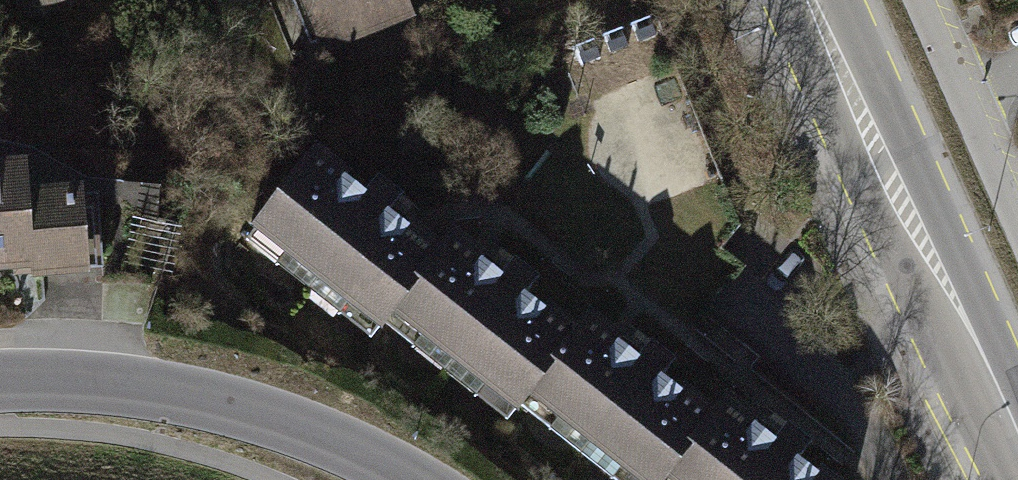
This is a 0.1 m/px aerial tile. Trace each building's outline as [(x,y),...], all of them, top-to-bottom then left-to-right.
[(321,59),(416,23),(407,0),(298,0),(321,59)] [(310,144),(247,227),(380,328),(392,314),(444,246),(310,144)] [(0,153),(0,269),(22,267),(23,278),(94,271),(85,184),(19,190),(15,151),(0,153)] [(444,246),(392,314),(516,408),(524,397),(578,326),(454,232),(444,246)] [(524,397),(633,479),(666,479),(718,411),(588,313),(578,326),(524,397)] [(666,479),(842,479),(730,395),(718,411),(666,479)]
